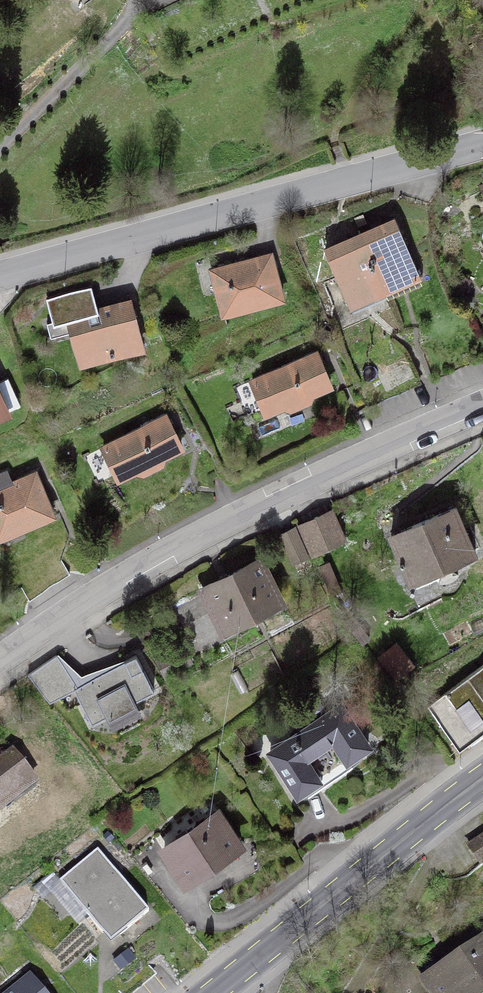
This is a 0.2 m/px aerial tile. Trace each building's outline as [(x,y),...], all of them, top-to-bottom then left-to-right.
[(360,234),(388,298),(423,284),(395,219),(383,224),(381,220),(370,225),(372,229),(362,234),(360,234)] [(387,298),(388,298),(360,234),(348,239),(346,235),(337,239),(338,244),(326,249),(349,303),(383,289),(387,298)] [(223,314),(282,298),(270,254),(211,270),(223,314)] [(121,303),(98,309),(91,285),(55,295),(61,320),(69,318),(73,332),(80,336),(85,353),(108,347),(110,357),(142,348),(131,308),(123,310),(121,303)] [(313,392),(329,385),(316,354),(277,369),(276,371),(252,381),(265,412),(282,405),(290,408),(309,400),(313,392)] [(181,447),(165,417),(143,428),(140,427),(127,434),(126,436),(103,448),(118,478),(134,470),(143,472),(161,463),(165,455),(181,447)] [(20,522),(22,528),(53,515),(35,473),(0,488),(0,531),(20,522)] [(473,550),(455,509),(457,509),(456,507),(390,535),(392,536),(411,577),(409,579),(475,551),(473,550)] [(333,509),(299,525),(312,552),(345,537),(333,509)] [(294,560),(307,554),(294,527),(281,533),(294,560)] [(282,599),(260,559),(202,589),(214,610),(218,608),(228,627),(282,599)] [(397,646),(381,659),(397,678),(413,665),(397,646)] [(77,685),(57,654),(28,674),(50,701),(59,696),(68,708),(81,701),(92,721),(154,689),(136,655),(77,685)] [(460,748),(482,730),(482,664),(428,705),(460,748)] [(333,739),(347,760),(368,746),(341,705),(271,753),(303,800),(326,785),(321,778),(318,779),(304,758),(333,739)] [(35,781),(13,752),(0,762),(0,808),(35,781)] [(185,880),(239,843),(218,812),(164,849),(185,880)] [(481,865),(482,863),(482,836),(470,845),(468,844),(481,865)] [(97,849),(59,880),(102,933),(112,925),(120,934),(148,911),(97,849)] [(425,979),(435,992),(480,992),(482,991),(482,940),(457,958),(453,956),(444,961),(444,966),(425,979)] [(30,977),(10,992),(43,992),(30,977)]
